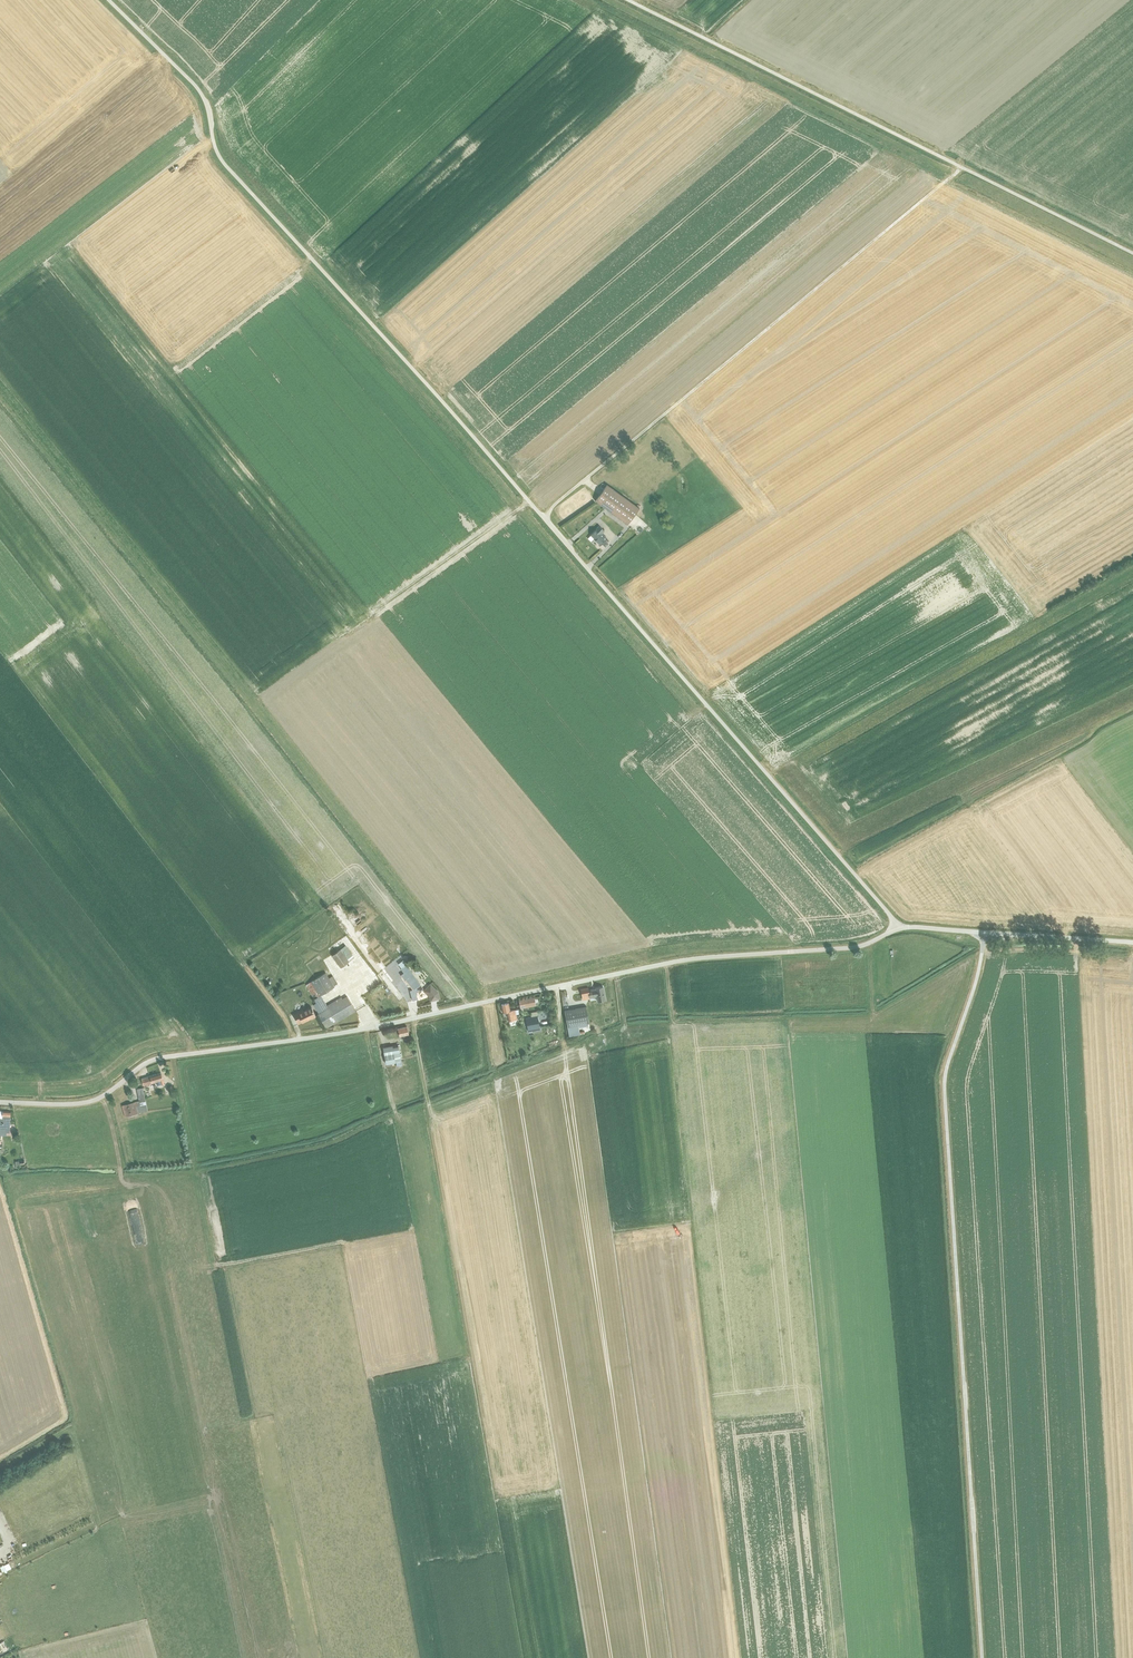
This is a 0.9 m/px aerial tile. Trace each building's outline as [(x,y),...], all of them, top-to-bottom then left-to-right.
[(607,484),(595,500),(627,524),(639,508),(607,484)] [(562,521),(594,499),(585,487),(554,509),(562,521)] [(599,526),(590,535),(594,538),(600,545),(602,543),(605,546),(608,543),(605,540),(607,538),(602,533),(605,531),(599,526)] [(577,533),(571,538),(574,541),(580,536),(577,533)] [(374,936),(362,945),(386,976),(392,971),(391,970),(396,966),(393,963),(388,967),(386,964),(392,959),(374,936)] [(346,945),(332,955),(341,967),(354,957),(346,945)] [(349,971),(354,968),(351,964),(343,970),(350,980),(357,975),(354,972),(351,974),(349,971)] [(403,972),(401,974),(405,980),(406,980),(412,989),(410,990),(415,1007),(423,1005),(421,998),(418,999),(416,991),(423,988),(420,984),(421,984),(406,964),(401,968),(403,972)] [(326,972),(306,984),(312,995),(315,993),(317,996),(334,986),(334,985),(338,982),(333,975),(329,977),(326,972)] [(430,983),(423,990),(429,996),(430,1001),(441,998),(439,991),(430,983)] [(588,991),(581,993),(582,999),(590,998),(590,997),(596,996),(597,1001),(605,1000),(603,986),(595,988),(595,989),(589,990),(588,990),(588,991)] [(316,1002),(314,1004),(319,1013),(318,1013),(326,1028),(356,1010),(347,996),(343,998),(341,996),(327,1004),(321,995),(314,999),(316,1002)] [(534,997),(519,1000),(521,1008),(536,1005),(534,997)] [(508,1002),(501,1004),(503,1012),(507,1011),(509,1021),(517,1019),(515,1010),(510,1011),(508,1002)] [(302,1009),(293,1013),(298,1024),(311,1018),(316,1016),(311,1006),(303,1010),(302,1009)] [(586,1006),(564,1010),(569,1037),(580,1035),(578,1025),(589,1023),(586,1006)] [(531,1016),(525,1017),(528,1032),(540,1029),(537,1011),(530,1012),(531,1016)] [(407,1026),(398,1028),(400,1036),(404,1035),(404,1039),(410,1038),(407,1026)] [(392,1045),(383,1047),(386,1064),(396,1062),(397,1066),(402,1065),(398,1045),(393,1046),(392,1045)] [(160,1081),(161,1084),(161,1085),(164,1084),(161,1073),(141,1078),(144,1086),(156,1082),(160,1081)] [(137,1101),(140,1113),(148,1110),(143,1088),(137,1089),(139,1101),(137,1101)] [(140,1113),(137,1101),(122,1106),(125,1117),(140,1113)] [(6,1136),(7,1133),(10,1133),(11,1111),(0,1111),(0,1114),(0,1135),(6,1136)]
